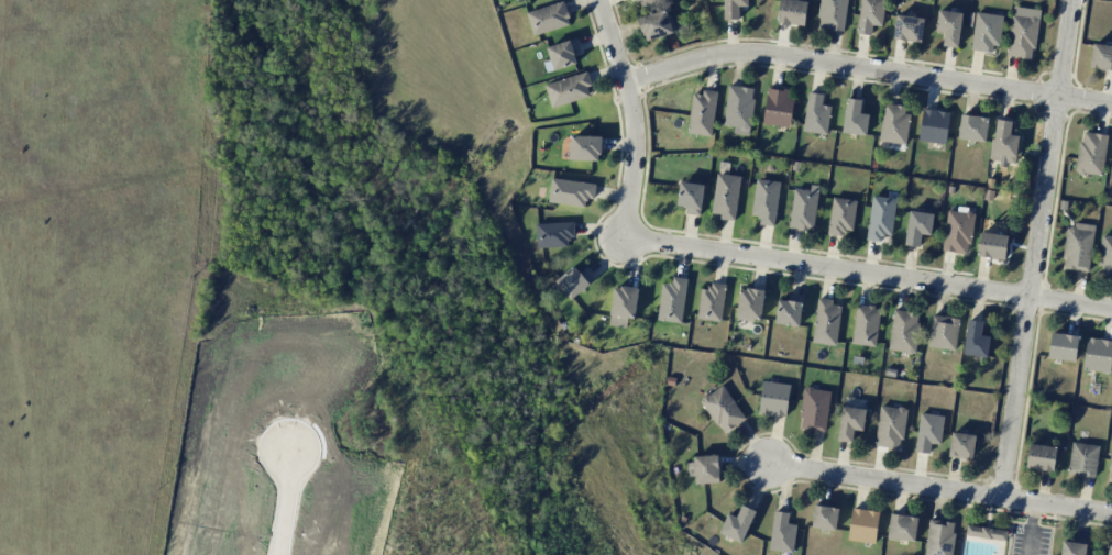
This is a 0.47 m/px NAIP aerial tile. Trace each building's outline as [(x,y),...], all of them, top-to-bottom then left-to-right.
[(747,0),(724,0),(724,19),(739,19),(739,5),(747,5),(747,0)] [(808,1),(798,0),(780,0),(777,21),(804,26),(808,1)] [(844,30),(847,0),(820,0),(818,28),(844,30)] [(885,0),(861,0),(856,33),(871,35),(872,24),(882,26),(885,0)] [(527,10),(532,34),(569,26),(564,2),(527,10)] [(1039,10),(1013,7),(1007,55),(1033,58),(1039,10)] [(645,41),(675,32),(668,8),(638,17),(645,41)] [(963,13),(939,9),(935,31),(944,32),(943,45),(957,47),(963,13)] [(1002,16),(977,11),(970,49),(996,53),(1002,16)] [(894,39),(921,41),(923,17),(896,15),(894,39)] [(580,52),(576,38),(547,47),(554,70),(577,63),(574,54),(580,52)] [(1111,70),(1111,46),(1094,43),(1090,66),(1111,70)] [(590,96),(587,86),(591,85),(587,71),(545,84),(552,107),(590,96)] [(723,125),(734,126),(733,133),(748,135),(754,88),(728,85),(723,125)] [(788,127),(794,90),(768,86),(762,123),(788,127)] [(687,132),(711,136),(718,92),(702,89),(701,94),(693,93),(687,132)] [(827,134),(830,105),(821,105),(822,93),(807,92),(803,131),(827,134)] [(867,134),(868,114),(860,114),(861,99),(846,98),(843,133),(867,134)] [(906,143),(909,108),(882,106),(880,141),(906,143)] [(919,141),(946,144),(949,111),(922,109),(919,141)] [(959,139),(985,141),(988,117),(961,114),(959,139)] [(1016,163),(1019,135),(1010,134),(1011,120),(996,119),(992,162),(1006,164),(1006,162),(1016,163)] [(1107,134),(1080,131),(1076,172),(1103,175),(1107,134)] [(601,136),(571,136),(571,160),(600,160),(601,136)] [(720,218),(735,220),(740,175),(716,173),(712,213),(720,214),(720,218)] [(780,182),(756,178),(751,215),(760,217),(759,224),(774,226),(780,182)] [(549,203),(585,206),(586,197),(594,198),(595,183),(551,179),(549,203)] [(685,213),(701,215),(704,184),(680,181),(677,205),(686,206),(685,213)] [(793,188),(789,228),(814,230),(818,185),(811,184),(810,190),(793,188)] [(895,198),(871,195),(867,240),(880,241),(881,234),(892,235),(895,198)] [(853,230),(856,199),(832,197),(828,234),(843,236),(843,229),(853,230)] [(969,253),(973,213),(947,210),(943,250),(969,253)] [(920,246),(921,234),(931,235),(933,213),(909,211),(905,245),(920,246)] [(538,248),(568,247),(567,237),(574,237),(573,222),(537,223),(538,248)] [(1062,267),(1088,271),(1095,226),(1068,222),(1062,267)] [(1006,258),(1007,234),(980,233),(978,257),(1006,258)] [(1111,275),(1111,237),(1102,236),(1099,274),(1111,275)] [(572,300),(595,279),(585,268),(580,272),(573,265),(552,285),(558,290),(561,287),(572,300)] [(682,322),(687,278),(672,277),(672,283),(662,282),(658,320),(682,322)] [(721,321),(725,284),(710,282),(709,289),(700,288),(697,318),(721,321)] [(613,286),(610,325),(626,327),(627,317),(635,318),(638,288),(613,286)] [(737,319),(761,321),(763,289),(739,288),(737,319)] [(777,300),(776,324),(800,325),(802,295),(789,294),(788,300),(777,300)] [(813,343),(837,345),(840,302),(817,300),(813,343)] [(853,344),(877,345),(879,307),(855,305),(853,344)] [(890,351),(915,352),(917,311),(892,310),(890,351)] [(955,351),(960,319),(933,314),(927,346),(955,351)] [(981,335),(982,321),(967,320),(964,355),(988,357),(990,336),(981,335)] [(1078,335),(1051,332),(1049,358),(1076,361),(1078,335)] [(1086,338),(1083,370),(1111,372),(1111,361),(1111,340),(1086,338)] [(790,383),(761,381),(759,413),(787,415),(790,383)] [(700,400),(723,433),(745,418),(722,384),(700,400)] [(825,431),(831,391),(804,387),(798,428),(825,431)] [(874,445),(901,449),(906,408),(880,405),(874,445)] [(853,429),(864,430),(866,408),(841,406),(838,440),(852,442),(853,429)] [(941,444),(943,415),(919,413),(916,452),(929,453),(930,443),(941,444)] [(949,456),(974,458),(975,434),(951,433),(949,456)] [(1069,475),(1096,476),(1098,444),(1070,443),(1069,475)] [(1054,470),(1056,446),(1029,444),(1027,468),(1054,470)] [(694,456),(695,484),(720,482),(718,455),(694,456)] [(837,530),(838,506),(814,504),(812,528),(837,530)] [(727,513),(720,533),(743,542),(755,510),(741,505),(737,516),(727,513)] [(848,540),(876,543),(879,511),(851,508),(848,540)] [(793,552),(796,524),(787,523),(788,512),(773,510),(769,550),(793,552)] [(888,538),(916,540),(918,516),(890,514),(888,538)] [(955,522),(928,519),(925,554),(952,554),(955,522)] [(965,534),(1006,541),(1008,531),(967,524),(965,534)] [(1087,544),(1062,540),(1060,554),(1085,554),(1087,544)]
